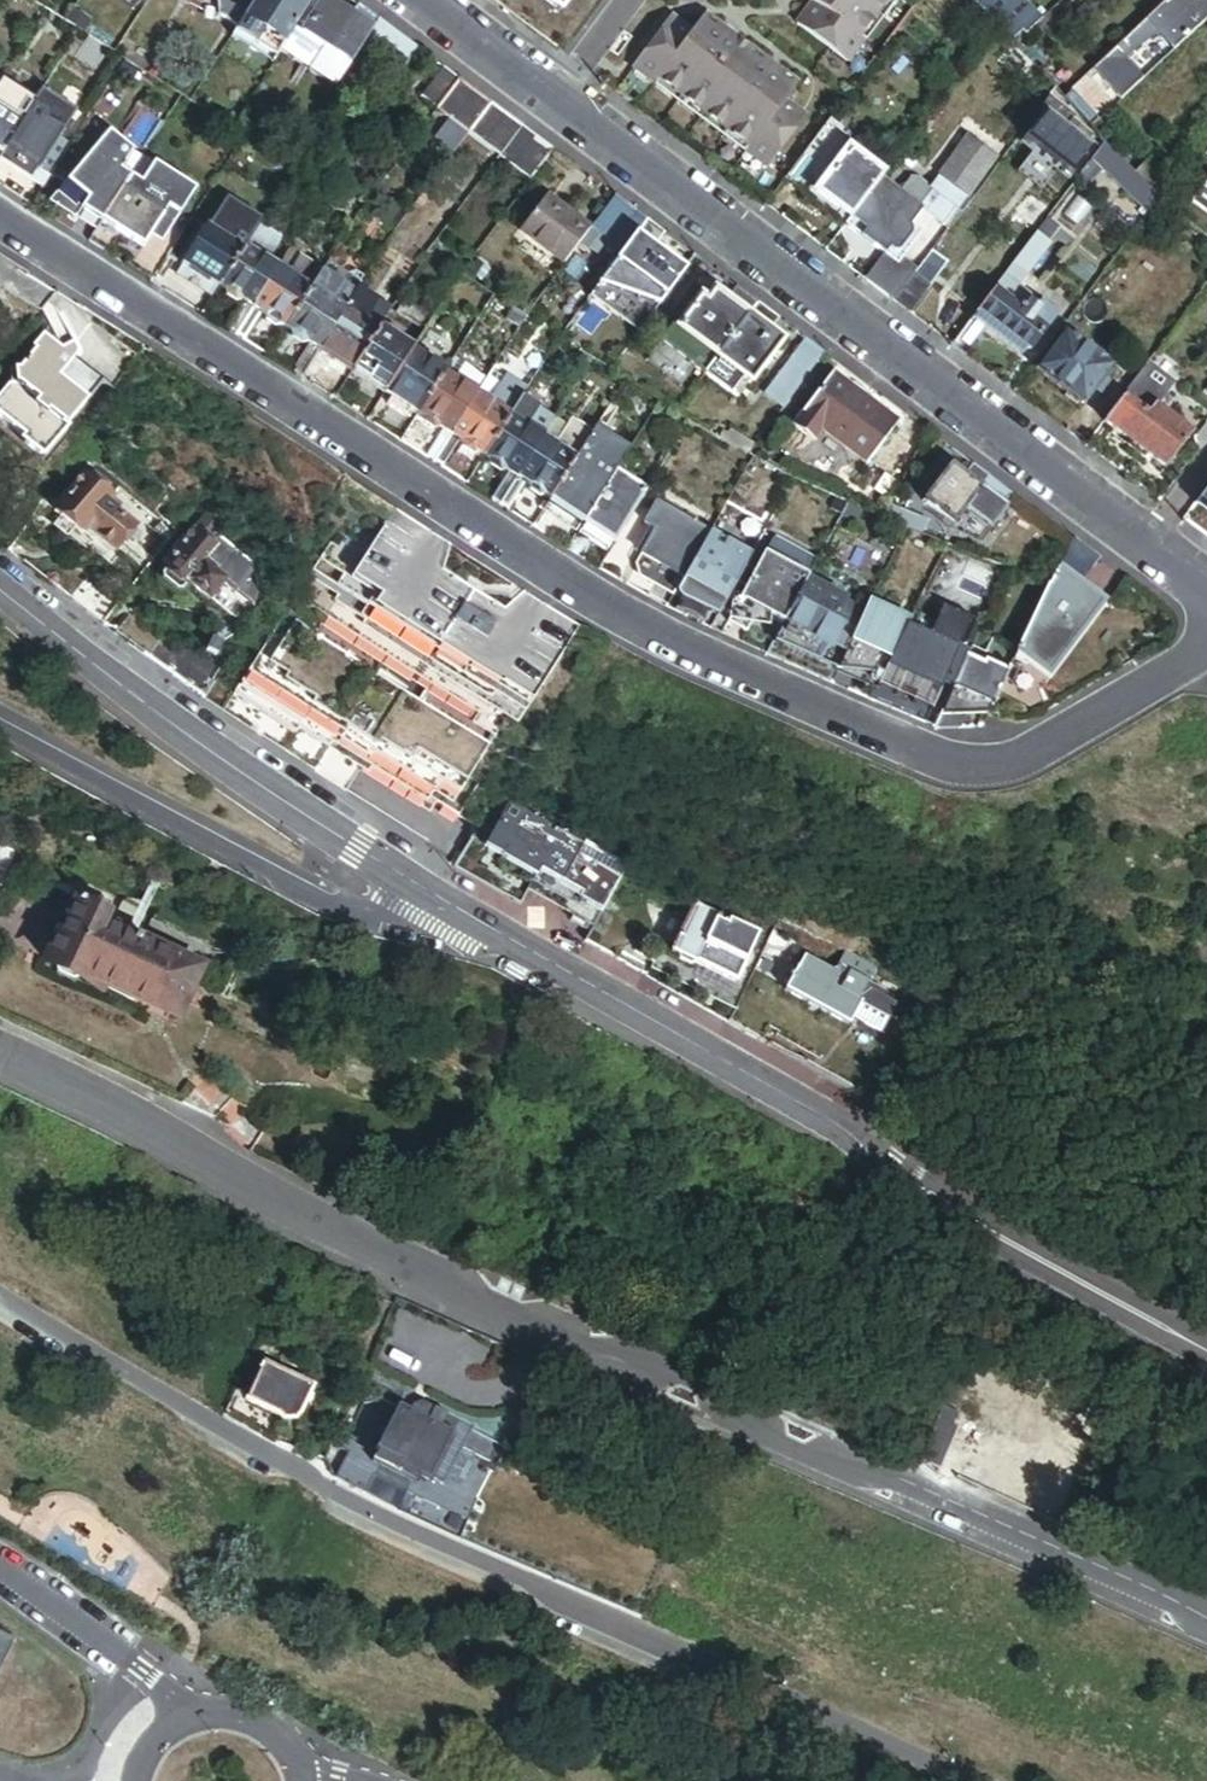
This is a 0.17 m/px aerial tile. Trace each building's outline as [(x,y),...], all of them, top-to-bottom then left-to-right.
[(259,0),(218,0),(215,6),(217,20),(237,33),(259,0)] [(308,12),(289,0),(259,0),(237,33),(228,47),(268,73),(283,49),(308,12)] [(378,24),(358,10),(350,22),(338,14),(330,9),(336,0),(315,0),(308,12),(283,49),(292,55),(303,38),(351,68),(358,56),(378,24)] [(560,15),(571,0),(540,0),(560,15)] [(849,66),(899,0),(805,0),(811,4),(795,26),(849,66)] [(1013,43),(1023,32),(1028,37),(1043,21),(1022,0),(970,0),(1013,43)] [(1175,52),(1206,22),(1206,0),(1200,0),(1197,2),(1195,0),(1168,0),(1094,69),(1123,101),(1145,81),(1127,62),(1158,33),(1175,52)] [(673,19),(634,71),(686,110),(766,170),(806,116),(787,102),(799,86),(706,17),(693,33),(673,19)] [(358,56),(397,85),(417,53),(378,24),(358,56)] [(351,68),(303,38),(292,55),(339,85),(351,68)] [(422,103),(436,114),(459,84),(444,73),(422,103)] [(1,155),(35,103),(1,81),(0,82),(0,157),(1,155)] [(469,139),(492,108),(473,94),(459,84),(436,114),(469,139)] [(1074,175),(1092,152),(1066,131),(1076,117),(1067,110),(1071,105),(1067,100),(1056,89),(1036,115),(1041,120),(1027,139),(1052,158),(1074,175)] [(1071,105),(1093,129),(1099,124),(1072,94),(1067,100),(1071,105)] [(60,138),(74,116),(41,95),(35,103),(1,155),(16,165),(10,174),(18,179),(21,181),(43,195),(72,147),(60,138)] [(469,139),(499,162),(522,131),(492,108),(469,139)] [(499,162),(532,186),(555,156),(522,131),(499,162)] [(133,155),(108,136),(90,157),(119,175),(133,155)] [(962,214),(957,211),(996,161),(968,139),(940,174),(932,191),(917,180),(910,182),(900,196),(880,181),(846,227),(869,245),(884,257),(866,281),(895,304),(915,277),(919,272),(890,250),(920,211),(948,233),(962,214)] [(1117,159),(1125,152),(1113,139),(1105,147),(1117,159)] [(1146,216),(1157,201),(1132,175),(1117,159),(1105,147),(1104,145),(1092,161),(1146,216)] [(846,228),(846,227),(880,181),(883,178),(848,152),(824,185),(818,180),(805,197),(828,215),(846,228)] [(16,165),(1,155),(0,157),(0,168),(10,174),(16,165)] [(64,221),(73,227),(81,215),(83,210),(69,202),(67,193),(90,157),(48,210),(64,221)] [(100,227),(121,193),(129,181),(119,175),(90,157),(67,193),(69,202),(83,210),(81,215),(100,227)] [(1157,201),(1174,185),(1150,158),(1132,175),(1157,201)] [(129,181),(140,189),(153,168),(142,161),(129,181)] [(178,221),(195,195),(153,168),(140,189),(129,181),(121,193),(163,220),(167,214),(178,221)] [(1196,195),(1206,203),(1206,181),(1196,195)] [(211,217),(215,220),(207,232),(242,254),(244,251),(250,242),(240,235),(261,201),(232,182),(211,217)] [(150,242),(163,220),(121,193),(100,227),(114,236),(137,251),(142,254),(150,242)] [(1196,195),(1193,200),(1206,211),(1206,203),(1196,195)] [(593,231),(612,246),(635,215),(616,201),(593,231)] [(521,239),(563,271),(591,234),(563,213),(549,202),(521,239)] [(160,249),(178,221),(167,214),(163,220),(150,242),(160,249)] [(647,224),(635,215),(612,246),(607,253),(618,262),(647,224)] [(591,299),(640,333),(694,260),(667,239),(647,224),(618,262),(591,299)] [(114,236),(100,227),(90,242),(104,251),(114,236)] [(267,266),(282,241),(259,227),(250,242),(244,251),(267,266)] [(218,292),(242,254),(207,232),(183,270),(204,283),(218,292)] [(1052,246),(1037,236),(1005,278),(1020,289),(1052,246)] [(271,325),(285,334),(322,276),(326,269),(293,248),(277,272),(234,340),(242,345),(259,318),(271,325)] [(227,335),(234,340),(277,272),(267,266),(244,251),(242,254),(218,292),(234,303),(243,308),(227,335)] [(932,290),(950,267),(932,254),(919,272),(915,277),(932,290)] [(363,286),(329,265),(326,269),(322,276),(347,293),(336,310),(344,315),(358,293),(363,286)] [(302,382),(318,356),(344,315),(336,310),(347,293),(322,276),(285,334),(310,351),(293,377),(297,379),(302,382)] [(895,304),(912,317),(932,290),(915,277),(895,304)] [(1008,336),(1030,353),(1057,317),(1020,289),(1005,278),(979,314),(1008,336)] [(740,294),(735,290),(728,300),(751,316),(758,307),(740,294)] [(336,367),(351,377),(380,333),(365,324),(377,305),(358,293),(344,315),(318,356),(336,367)] [(703,381),(705,379),(751,316),(728,300),(724,305),(712,296),(705,306),(698,316),(691,311),(675,334),(648,370),(679,394),(695,375),(703,381)] [(45,459),(106,381),(117,388),(141,351),(104,328),(93,321),(56,297),(42,316),(56,326),(0,398),(0,424),(45,459)] [(691,311),(698,316),(705,306),(699,301),(691,311)] [(774,319),(758,307),(751,316),(772,332),(779,323),(774,319)] [(750,388),(781,347),(768,338),(772,332),(751,316),(705,379),(718,390),(731,374),(750,388)] [(417,420),(443,378),(445,376),(427,364),(449,330),(433,320),(411,353),(383,398),(390,402),(385,410),(399,419),(404,422),(409,415),(417,420)] [(375,392),(383,398),(411,353),(380,333),(351,377),(375,392)] [(1055,387),(1084,408),(1112,368),(1064,334),(1036,373),(1055,387)] [(786,411),(826,357),(805,342),(766,396),(786,411)] [(640,380),(631,374),(638,365),(622,354),(609,374),(633,391),(640,380)] [(486,384),(453,363),(445,376),(443,378),(476,399),(486,384)] [(1165,469),(1189,436),(1157,412),(1168,397),(1149,383),(1156,374),(1146,367),(1104,424),(1136,447),(1165,469)] [(476,399),(508,420),(520,401),(524,395),(491,375),(486,384),(476,399)] [(428,456),(435,461),(476,399),(443,378),(417,420),(409,431),(402,440),(428,456)] [(870,468),(901,427),(866,401),(835,378),(795,431),(816,448),(826,435),(870,468)] [(484,459),(508,420),(476,399),(435,461),(444,466),(460,443),(484,459)] [(502,505),(543,442),(555,423),(520,401),(508,420),(484,459),(510,472),(493,499),(502,505)] [(593,436),(572,423),(555,450),(576,463),(582,454),(593,436)] [(750,460),(764,442),(739,425),(729,440),(723,436),(718,443),(750,460)] [(593,436),(582,454),(615,474),(629,452),(596,432),(593,436)] [(525,485),(550,504),(576,463),(555,450),(543,442),(502,505),(509,510),(525,485)] [(582,526),(615,474),(582,454),(576,463),(550,504),(544,514),(563,525),(576,534),(582,526)] [(920,502),(950,525),(978,541),(1005,508),(1002,504),(1009,494),(989,479),(976,469),(969,464),(959,476),(946,467),(940,475),(934,470),(925,482),(932,487),(920,502)] [(133,527),(114,512),(120,506),(109,498),(117,488),(91,468),(54,513),(68,525),(80,534),(85,528),(114,551),(133,527)] [(598,536),(614,546),(647,495),(615,474),(582,526),(598,536)] [(482,827),(596,642),(527,597),(523,595),(502,611),(445,573),(449,548),(345,482),(280,586),(232,661),(207,698),(259,732),(318,770),(328,755),(358,774),(348,790),(356,794),(374,767),(482,827)] [(179,529),(187,519),(172,506),(164,516),(179,529)] [(677,594),(684,583),(709,539),(657,509),(645,529),(655,535),(642,559),(636,569),(640,581),(645,584),(674,599),(677,594)] [(923,538),(928,524),(891,509),(884,521),(923,538)] [(208,603),(241,561),(214,539),(221,530),(204,516),(162,569),(177,581),(188,590),(190,588),(208,603)] [(748,569),(753,560),(736,551),(710,537),(709,539),(684,583),(677,594),(678,600),(681,604),(676,615),(699,626),(706,630),(711,620),(719,623),(728,607),(738,587),(746,571),(748,569)] [(771,620),(784,627),(806,585),(817,563),(775,540),(757,574),(748,592),(729,629),(737,633),(748,639),(754,627),(770,629),(771,620)] [(1017,658),(1060,678),(1101,597),(1094,594),(1087,590),(1101,562),(1080,547),(1073,542),(1017,658)] [(748,592),(757,574),(748,569),(746,571),(738,587),(748,592)] [(837,674),(856,635),(866,615),(806,585),(784,627),(766,653),(806,671),(833,683),(837,674)] [(854,682),(876,692),(907,630),(910,623),(871,605),(866,615),(856,635),(837,674),(854,682)] [(970,625),(944,613),(930,641),(907,630),(876,692),(871,702),(918,721),(924,724),(938,693),(956,653),(970,625)] [(988,717),(1009,673),(989,664),(986,670),(970,663),(971,660),(956,653),(938,693),(954,700),(940,730),(951,729),(963,729),(968,718),(975,718),(988,717)] [(536,877),(531,886),(541,892),(596,923),(584,943),(619,962),(636,932),(602,912),(627,868),(510,801),(484,846),(502,856),(505,850),(540,870),(536,877)] [(6,874),(15,854),(0,847),(0,871),(6,874)] [(501,857),(536,877),(540,870),(505,850),(502,856),(501,857)] [(174,1014),(195,972),(119,934),(124,925),(107,917),(111,907),(81,893),(61,935),(58,934),(44,966),(54,970),(56,979),(69,985),(79,982),(102,993),(108,982),(174,1014)] [(745,961),(731,954),(738,941),(723,933),(726,926),(716,921),(718,916),(693,905),(670,953),(702,968),(734,984),(745,961)] [(877,991),(875,993),(870,990),(871,988),(859,981),(855,988),(804,957),(783,992),(818,1013),(840,1026),(852,1006),(878,1022),(892,1000),(877,991)] [(298,1423),(306,1411),(317,1387),(268,1364),(250,1401),(270,1411),(282,1417),(285,1423),(298,1423)] [(424,1463),(430,1467),(453,1423),(401,1396),(380,1437),(404,1449),(402,1452),(409,1456),(424,1463)] [(923,1457),(943,1467),(963,1426),(957,1423),(963,1411),(949,1404),(923,1457)] [(342,1463),(373,1479),(385,1455),(354,1439),(342,1463)] [(422,1468),(424,1463),(409,1456),(407,1460),(413,1463),(422,1468)] [(605,1487),(598,1505),(610,1510),(617,1492),(605,1487)]
